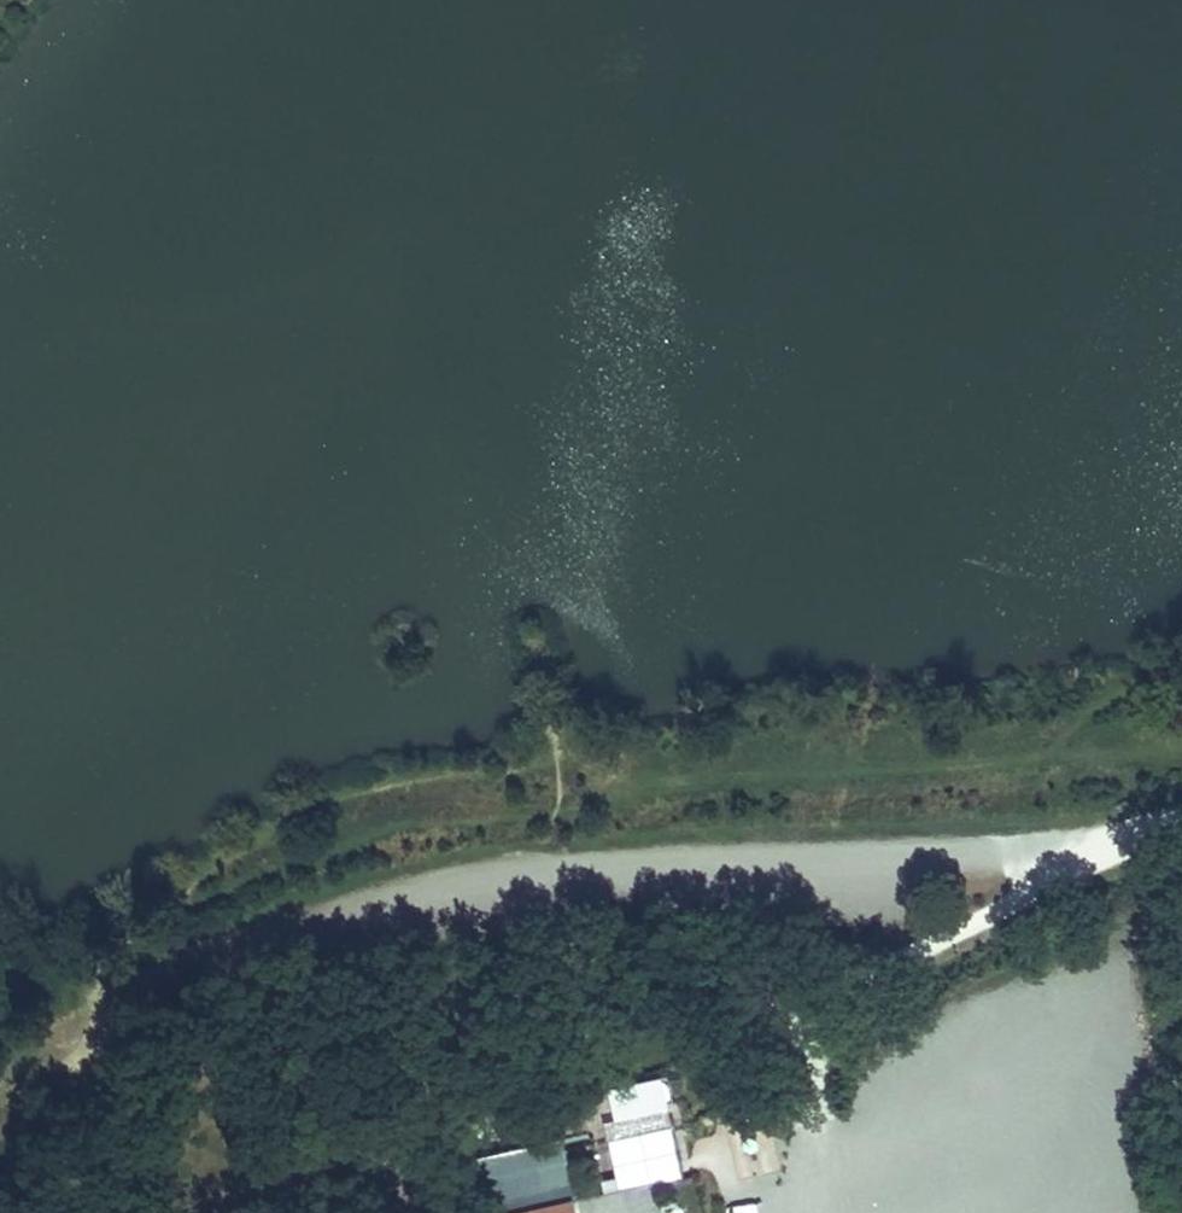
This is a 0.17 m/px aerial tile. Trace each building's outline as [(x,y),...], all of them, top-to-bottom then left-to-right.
[(616,1184),(681,1178),(676,1127),(611,1133),(616,1184)] [(566,1137),(494,1138),(495,1185),(566,1184),(566,1137)] [(570,1204),(572,1212),(662,1212),(656,1183),(570,1204)] [(528,1212),(572,1212),(570,1204),(528,1212)]
